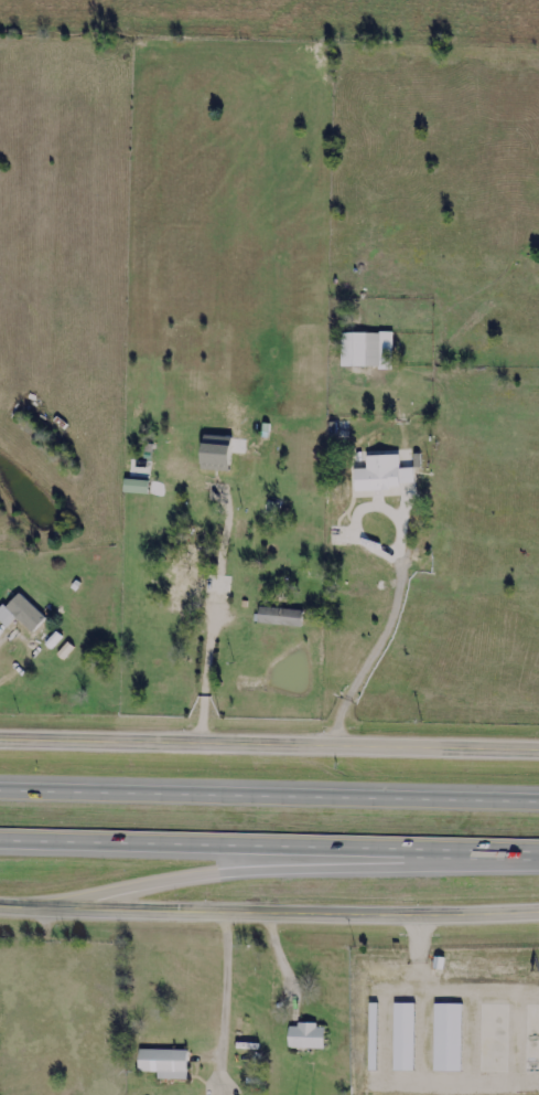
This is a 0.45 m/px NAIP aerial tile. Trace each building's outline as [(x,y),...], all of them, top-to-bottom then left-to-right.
[(390,371),(338,371),(338,334),(390,334),(390,371)] [(207,469),(237,471),(238,444),(223,443),(223,437),(209,437),(207,469)] [(352,471),(364,471),(363,458),(396,457),(396,471),(411,470),(411,486),(398,487),(398,492),(352,493),(352,471)] [(142,493),(167,496),(169,482),(143,479),(142,493)] [(4,631),(0,627),(0,610),(18,594),(43,621),(29,636),(14,621),(4,631)] [(301,612),(300,629),(255,626),(256,609),(301,612)] [(418,1071),(419,1004),(398,1004),(397,1071),(418,1071)] [(285,1050),(285,1025),(322,1025),(322,1050),(285,1050)] [(154,1074),(136,1074),(136,1052),(184,1051),(185,1082),(154,1082),(154,1074)]
